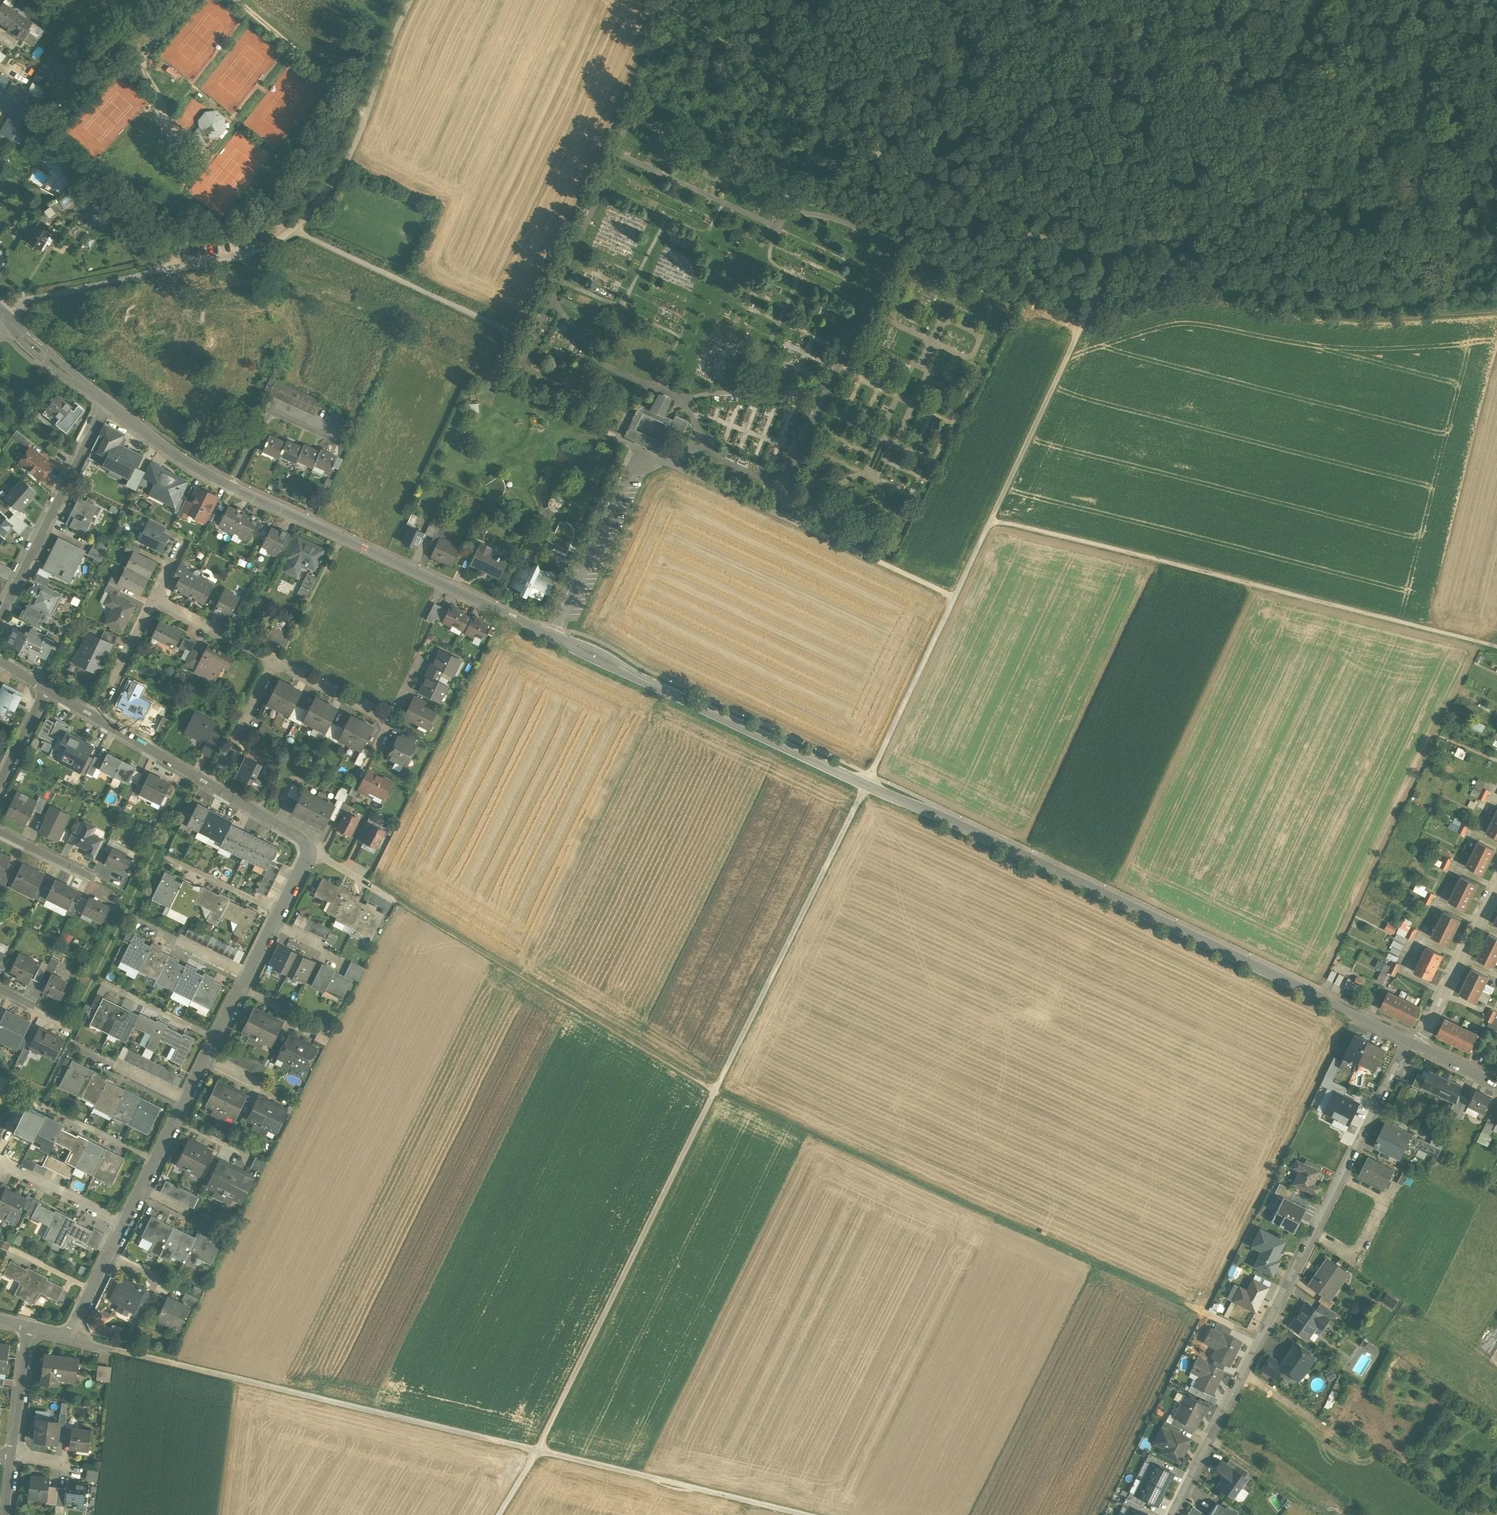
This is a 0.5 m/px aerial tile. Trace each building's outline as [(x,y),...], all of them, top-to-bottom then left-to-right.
[(3,2),(0,8),(0,21),(10,28),(19,13),(10,6),(3,2)] [(33,23),(19,13),(10,28),(9,29),(23,38),(33,23)] [(45,31),(33,23),(23,38),(21,40),(24,42),(29,34),(32,36),(34,34),(40,38),(40,39),(45,31)] [(40,39),(40,38),(35,45),(43,50),(47,44),(40,39)] [(4,77),(0,83),(0,93),(6,96),(26,107),(33,94),(23,88),(25,86),(17,82),(16,84),(4,77)] [(47,85),(38,80),(34,89),(37,91),(36,93),(41,96),(47,85)] [(6,96),(0,107),(0,108),(11,114),(0,133),(20,144),(24,137),(14,132),(28,109),(26,107),(6,96)] [(207,112),(200,121),(203,123),(195,134),(195,136),(205,144),(207,144),(210,140),(210,137),(212,137),(225,121),(225,119),(215,111),(207,112)] [(177,119),(187,128),(191,122),(182,114),(177,119)] [(73,178),(59,164),(54,169),(62,176),(57,182),(60,185),(57,188),(61,192),(73,178)] [(53,216),(61,207),(56,202),(47,211),(53,216)] [(47,230),(38,225),(28,241),(43,249),(50,238),(52,233),(47,230)] [(171,279),(159,282),(161,289),(173,286),(171,279)] [(321,400),(276,379),(274,383),(319,404),(321,400)] [(319,404),(274,383),(269,394),(314,415),(319,404)] [(672,400),(658,393),(650,412),(664,418),(672,400)] [(47,408),(58,417),(62,419),(72,405),(58,394),(47,408)] [(58,417),(54,422),(67,432),(85,410),(75,402),(72,405),(62,419),(58,417)] [(58,417),(47,408),(43,413),(54,422),(58,417)] [(126,434),(104,424),(99,434),(105,437),(116,442),(121,444),(126,434)] [(638,433),(629,428),(625,435),(635,440),(638,433)] [(32,441),(17,430),(13,435),(28,447),(32,441)] [(105,437),(99,434),(93,446),(99,448),(105,437)] [(278,439),(270,435),(265,445),(266,445),(263,450),(279,458),(281,454),(285,445),(277,441),(278,439)] [(116,442),(105,437),(99,448),(100,449),(109,453),(110,453),(116,442)] [(663,444),(653,439),(649,447),(659,451),(663,444)] [(295,444),(287,440),(285,445),(281,454),(296,462),(298,458),(302,449),(294,445),(295,444)] [(121,444),(116,442),(110,453),(109,453),(103,466),(129,479),(130,479),(136,467),(138,468),(144,456),(121,444)] [(312,449),(304,445),(302,449),(298,458),(314,466),(315,464),(319,454),(311,450),(312,449)] [(46,472),(52,465),(31,448),(20,461),(41,478),(43,477),(45,477),(47,474),(46,472)] [(330,453),(321,449),(319,454),(315,464),(331,471),(334,466),(334,467),(338,458),(329,455),(330,453)] [(163,468),(150,462),(146,471),(143,477),(156,483),(163,469),(163,468)] [(136,467),(130,479),(129,479),(126,485),(136,490),(143,477),(146,471),(138,468),(136,467)] [(188,482),(163,469),(156,483),(151,492),(152,495),(157,498),(160,496),(161,494),(169,498),(168,500),(168,504),(173,506),(176,505),(188,482)] [(13,504),(19,510),(36,491),(23,480),(7,499),(13,504)] [(215,497),(198,488),(191,502),(193,503),(189,512),(199,517),(200,515),(207,518),(210,510),(208,509),(211,504),(214,503),(216,500),(215,497)] [(79,497),(66,523),(85,533),(92,520),(91,519),(97,507),(79,497)] [(185,499),(179,513),(187,517),(189,512),(193,503),(191,502),(185,499)] [(26,516),(13,504),(9,509),(22,520),(26,516)] [(237,510),(229,506),(221,522),(227,526),(225,530),(233,534),(235,529),(243,513),(244,511),(238,508),(237,510)] [(0,510),(0,543),(5,538),(4,536),(12,527),(14,524),(6,517),(7,516),(0,510)] [(421,516),(412,512),(409,519),(418,523),(421,516)] [(27,525),(14,513),(9,518),(7,516),(6,517),(14,524),(12,527),(20,534),(27,525)] [(252,517),(243,513),(235,529),(242,533),(240,537),(248,541),(260,518),(253,515),(252,517)] [(165,526),(149,518),(146,525),(162,532),(165,526)] [(418,523),(409,519),(406,524),(410,525),(416,528),(418,523)] [(479,524),(473,536),(482,540),(488,528),(479,524)] [(162,532),(146,525),(145,528),(147,529),(142,540),(151,544),(153,548),(155,547),(160,549),(164,542),(167,540),(166,537),(167,535),(162,532)] [(416,528),(410,525),(402,542),(417,548),(424,532),(416,528)] [(280,531),(271,527),(263,543),(270,547),(268,551),(276,555),(279,549),(288,532),(281,529),(280,531)] [(549,541),(551,542),(555,532),(549,529),(547,535),(547,537),(547,539),(549,541)] [(293,535),(288,532),(279,549),(285,551),(293,535)] [(441,535),(435,532),(430,543),(435,546),(440,537),(441,535)] [(554,546),(553,548),(566,554),(573,540),(555,532),(551,542),(552,543),(553,544),(554,546)] [(440,537),(435,546),(431,555),(454,565),(462,547),(440,537)] [(324,550),(299,538),(289,557),(292,558),(286,571),(296,576),(301,566),(306,565),(314,569),(324,550)] [(60,539),(59,539),(53,551),(53,552),(49,560),(52,562),(50,566),(51,567),(52,568),(53,568),(51,572),(69,581),(70,580),(84,553),(84,551),(77,548),(68,543),(67,542),(60,539)] [(108,547),(96,541),(92,548),(105,554),(108,547)] [(141,548),(129,541),(124,550),(133,554),(134,551),(138,553),(141,548)] [(498,557),(487,553),(490,546),(481,542),(478,548),(477,548),(470,565),(499,579),(508,561),(499,557),(500,557),(498,556),(498,557)] [(105,554),(92,548),(89,554),(101,560),(105,554)] [(138,553),(134,551),(133,554),(130,560),(132,561),(128,568),(148,578),(155,562),(155,561),(138,553)] [(186,565),(180,562),(172,578),(178,581),(184,568),(185,568),(186,565)] [(523,570),(518,568),(510,585),(521,590),(520,593),(526,596),(527,593),(530,586),(531,587),(532,586),(533,586),(533,585),(534,585),(534,584),(533,582),(532,581),(538,570),(539,568),(537,564),(533,565),(532,567),(523,570)] [(12,568),(5,565),(0,575),(7,578),(12,568)] [(148,578),(128,568),(124,576),(123,575),(120,580),(119,583),(122,585),(139,593),(141,593),(148,578)] [(185,568),(184,568),(178,581),(173,591),(180,594),(181,592),(189,596),(198,577),(192,574),(193,572),(185,568)] [(555,578),(538,570),(532,581),(533,582),(534,584),(534,585),(533,585),(533,586),(532,586),(531,587),(530,586),(527,593),(529,594),(540,599),(544,590),(546,591),(547,588),(550,590),(555,578)] [(34,579),(38,581),(40,581),(46,584),(49,579),(37,573),(34,579)] [(308,574),(302,585),(310,589),(316,578),(308,574)] [(208,579),(199,575),(198,577),(189,596),(188,598),(195,602),(196,599),(204,603),(214,584),(207,581),(208,579)] [(120,580),(111,576),(107,584),(120,590),(122,585),(119,583),(120,580)] [(40,581),(38,581),(35,587),(33,587),(32,587),(31,587),(30,588),(29,590),(29,592),(30,594),(34,596),(26,611),(24,610),(20,617),(35,624),(42,611),(50,615),(60,594),(45,587),(46,584),(40,581)] [(120,590),(107,584),(104,590),(109,593),(117,597),(120,590)] [(234,592),(226,588),(214,611),(221,615),(222,612),(230,616),(240,598),(233,594),(234,592)] [(117,597),(109,593),(104,603),(114,608),(106,623),(121,631),(134,605),(117,597)] [(441,606),(434,603),(426,619),(434,622),(436,618),(441,606)] [(466,613),(454,607),(454,606),(450,604),(448,610),(442,621),(452,626),(453,623),(459,626),(465,615),(466,613)] [(441,606),(436,618),(442,621),(448,610),(441,606)] [(472,618),(465,615),(459,626),(466,630),(472,618)] [(477,617),(473,615),(472,618),(466,630),(465,632),(474,637),(476,634),(482,638),(489,624),(476,618),(477,617)] [(175,629),(167,625),(168,624),(167,623),(166,624),(161,621),(161,620),(152,637),(174,648),(182,631),(181,631),(176,629),(176,628),(175,627),(175,629)] [(280,631),(272,627),(267,637),(282,645),(288,635),(280,631)] [(31,629),(28,636),(15,629),(8,643),(21,649),(19,653),(33,660),(45,636),(31,629)] [(118,635),(105,629),(101,640),(109,644),(109,645),(112,646),(118,635)] [(63,638),(51,632),(44,646),(56,651),(63,638)] [(101,640),(90,635),(77,662),(100,673),(112,646),(109,645),(109,644),(101,640)] [(190,639),(184,637),(179,647),(185,650),(186,649),(191,651),(192,648),(196,641),(190,638),(190,639)] [(231,655),(208,644),(200,661),(196,669),(205,674),(207,671),(216,675),(222,663),(226,665),(231,655)] [(191,651),(184,664),(196,669),(200,661),(194,659),(198,651),(192,648),(191,651)] [(440,649),(434,661),(432,660),(431,664),(442,669),(453,674),(457,666),(455,664),(458,658),(440,649)] [(431,664),(428,669),(439,675),(442,669),(431,664)] [(439,675),(428,669),(425,675),(437,680),(439,675)] [(437,680),(425,675),(424,678),(425,679),(419,691),(437,700),(440,693),(443,695),(447,686),(437,680)] [(150,702),(138,696),(143,685),(131,679),(119,704),(125,708),(124,711),(137,718),(138,714),(143,717),(150,702)] [(302,691),(279,679),(267,703),(290,715),(295,704),(302,691)] [(5,684),(0,694),(0,712),(15,719),(19,711),(16,709),(9,706),(11,701),(17,690),(5,684)] [(24,693),(17,690),(11,701),(18,704),(24,693)] [(426,701),(415,695),(405,717),(419,724),(421,721),(429,725),(436,713),(423,706),(426,701)] [(338,708),(315,696),(308,710),(303,720),(326,732),(331,721),(338,708)] [(18,704),(11,701),(9,706),(16,709),(18,704)] [(302,707),(295,704),(290,715),(289,717),(295,720),(302,707)] [(302,707),(295,720),(301,724),(303,720),(308,710),(302,707)] [(217,723),(195,711),(184,731),(206,742),(202,751),(210,755),(220,735),(212,731),(217,723)] [(374,726),(350,714),(343,728),(338,738),(361,750),(364,746),(374,726)] [(163,717),(157,729),(164,732),(170,721),(163,717)] [(48,719),(39,736),(48,740),(57,723),(48,719)] [(66,725),(58,721),(57,723),(48,740),(56,744),(50,756),(61,761),(69,745),(63,742),(67,732),(71,734),(72,730),(65,727),(66,725)] [(337,725),(331,721),(326,732),(324,735),(330,738),(337,725)] [(277,733),(261,725),(258,731),(274,739),(277,733)] [(337,725),(330,738),(337,741),(338,738),(343,728),(337,725)] [(274,739),(258,731),(255,737),(271,746),(274,739)] [(71,734),(67,732),(63,742),(69,745),(61,761),(61,762),(81,773),(95,746),(71,734)] [(401,737),(398,736),(388,757),(403,764),(407,757),(410,758),(416,745),(413,744),(416,738),(403,732),(401,737)] [(364,746),(361,750),(355,762),(362,766),(370,750),(364,746)] [(1464,758),(1468,750),(1459,746),(1455,753),(1464,758)] [(104,762),(100,760),(97,767),(97,768),(115,776),(123,760),(109,753),(104,762)] [(261,764),(245,756),(235,777),(258,789),(263,780),(255,777),(261,764)] [(95,758),(88,772),(94,775),(97,768),(97,767),(100,760),(95,758)] [(137,767),(123,760),(115,776),(129,783),(137,767)] [(361,783),(358,789),(359,790),(367,794),(369,789),(384,797),(391,782),(368,770),(361,783)] [(171,784),(149,774),(143,786),(141,790),(155,797),(154,800),(162,803),(165,796),(171,784)] [(278,779),(273,776),(265,792),(270,795),(278,779)] [(1488,783),(1479,778),(1477,783),(1486,788),(1488,783)] [(361,783),(355,780),(350,791),(348,793),(355,797),(359,790),(358,789),(361,783)] [(133,781),(125,797),(130,800),(133,795),(138,783),(133,781)] [(143,786),(138,783),(133,795),(139,798),(139,796),(141,793),(140,793),(141,790),(143,786)] [(171,784),(165,796),(171,799),(177,787),(171,784)] [(303,789),(292,784),(287,794),(298,800),(303,789)] [(350,791),(340,787),(335,798),(335,805),(335,806),(333,810),(339,813),(344,802),(348,793),(350,791)] [(1490,790),(1484,787),(1478,797),(1485,800),(1490,790)] [(319,797),(303,789),(298,800),(291,813),(307,821),(319,797)] [(155,797),(141,790),(140,793),(141,793),(139,796),(153,803),(154,800),(155,797)] [(38,801),(18,791),(6,815),(22,823),(24,819),(29,821),(34,809),(35,807),(38,801)] [(47,801),(40,797),(38,801),(35,807),(34,809),(41,813),(47,803),(47,801)] [(335,805),(319,797),(307,821),(324,829),(333,810),(335,806),(335,805)] [(344,802),(339,813),(343,816),(346,811),(347,812),(350,806),(344,802)] [(52,805),(47,803),(41,813),(47,816),(52,805)] [(210,809),(199,803),(192,815),(187,826),(199,831),(210,809)] [(69,814),(52,805),(47,816),(48,817),(41,832),(56,840),(69,814)] [(222,815),(210,809),(199,831),(211,837),(222,815)] [(347,812),(346,811),(343,816),(338,828),(350,834),(358,818),(347,812)] [(1487,832),(1496,837),(1496,811),(1487,832)] [(186,812),(181,823),(187,826),(192,815),(186,812)] [(222,815),(211,837),(222,843),(232,824),(234,820),(222,815)] [(370,815),(364,826),(370,829),(372,824),(373,825),(376,819),(370,815)] [(1463,820),(1458,831),(1464,834),(1469,824),(1463,820)] [(94,826),(85,822),(75,843),(87,849),(85,854),(94,858),(103,840),(90,834),(94,826)] [(244,830),(232,824),(222,843),(221,846),(233,852),(244,830)] [(373,825),(372,824),(370,829),(364,841),(376,847),(385,831),(373,825)] [(255,836),(244,830),(233,852),(244,858),(255,836)] [(267,841),(255,836),(244,858),(256,864),(267,841)] [(123,847),(109,841),(105,850),(110,852),(105,862),(123,871),(130,856),(121,851),(123,847)] [(278,847),(267,841),(256,864),(267,869),(270,864),(273,858),(278,847)] [(1495,849),(1478,841),(1466,866),(1483,874),(1495,849)] [(105,862),(110,852),(105,850),(99,861),(104,864),(105,862)] [(0,851),(0,876),(2,877),(4,873),(12,857),(0,851)] [(1452,859),(1446,856),(1441,866),(1447,869),(1452,859)] [(283,863),(273,858),(270,864),(280,869),(283,863)] [(23,864),(12,886),(33,897),(35,895),(40,885),(46,874),(38,870),(37,871),(23,864)] [(280,869),(270,864),(267,869),(278,874),(280,869)] [(278,874),(267,869),(265,875),(275,880),(278,874)] [(166,872),(155,894),(164,899),(162,903),(171,907),(173,903),(182,885),(174,881),(176,877),(166,872)] [(0,881),(0,890),(3,891),(10,876),(4,873),(2,877),(0,881)] [(275,880),(265,875),(262,880),(272,885),(275,880)] [(1478,884),(1461,876),(1449,901),(1466,909),(1478,884)] [(342,888),(323,878),(316,891),(335,900),(329,912),(337,917),(350,892),(351,890),(343,886),(342,888)] [(78,890),(56,880),(51,890),(47,898),(48,898),(68,908),(69,909),(73,901),(78,890)] [(272,885),(262,880),(259,885),(270,891),(272,885)] [(194,886),(184,881),(182,885),(173,903),(182,908),(180,912),(189,916),(197,900),(200,894),(192,890),(194,886)] [(40,885),(35,895),(33,897),(39,900),(40,899),(45,888),(40,885)] [(270,891),(259,885),(256,891),(267,896),(270,891)] [(223,897),(204,887),(200,894),(197,900),(216,909),(210,921),(218,925),(230,900),(231,899),(224,895),(223,897)] [(45,888),(40,899),(46,902),(48,898),(47,898),(51,890),(45,888)] [(1435,894),(1429,890),(1423,901),(1430,904),(1435,894)] [(359,897),(350,892),(338,916),(347,920),(345,924),(354,928),(356,925),(365,906),(357,902),(359,897)] [(91,896),(82,913),(84,913),(85,910),(95,915),(94,918),(102,923),(111,907),(91,896)] [(250,910),(230,900),(224,913),(242,922),(237,934),(245,938),(258,912),(251,908),(250,910)] [(73,901),(69,909),(68,908),(66,912),(73,915),(79,904),(73,901)] [(377,906),(368,901),(365,906),(356,925),(365,929),(363,933),(372,937),(384,915),(375,911),(377,906)] [(1460,919),(1444,911),(1432,936),(1448,944),(1460,919)] [(300,912),(294,923),(300,926),(305,915),(300,912)] [(305,915),(300,926),(305,929),(310,918),(305,915)] [(316,920),(310,918),(305,929),(310,931),(311,931),(316,920)] [(316,920),(311,931),(316,933),(321,923),(316,920)] [(1390,922),(1387,928),(1396,933),(1399,926),(1390,922)] [(327,925),(321,923),(316,933),(321,936),(327,925)] [(327,925),(321,936),(327,939),(332,928),(327,925)] [(196,928),(191,926),(185,936),(191,939),(196,928)] [(1417,929),(1411,926),(1406,936),(1407,937),(1412,939),(1417,929)] [(202,931),(196,928),(191,939),(197,941),(202,931)] [(135,935),(128,931),(124,941),(130,944),(135,935)] [(207,934),(202,931),(197,941),(202,944),(207,934)] [(1406,936),(1398,932),(1395,937),(1405,942),(1407,937),(1406,936)] [(1489,933),(1477,958),(1494,966),(1496,959),(1496,937),(1489,933)] [(207,934),(202,944),(208,947),(213,936),(207,934)] [(145,940),(135,935),(130,944),(124,957),(133,962),(130,966),(139,970),(141,966),(151,947),(143,944),(145,940)] [(218,939),(213,936),(208,947),(213,949),(218,939)] [(218,939),(213,949),(218,952),(223,942),(218,939)] [(229,944),(223,942),(218,952),(224,955),(229,944)] [(151,947),(141,966),(150,971),(148,975),(157,979),(158,978),(169,956),(161,953),(163,948),(153,944),(151,947)] [(234,947),(229,944),(224,955),(229,957),(234,947)] [(278,946),(270,962),(277,965),(285,949),(278,946)] [(1443,955),(1427,946),(1415,971),(1431,979),(1443,955)] [(234,947),(229,957),(235,960),(240,950),(234,947)] [(298,954),(285,948),(285,949),(277,965),(276,968),(288,974),(298,954)] [(240,950),(235,960),(240,963),(245,952),(240,950)] [(40,963),(20,953),(12,968),(19,972),(16,978),(29,984),(40,963)] [(0,965),(0,967),(5,970),(11,957),(5,954),(0,965)] [(310,960),(298,954),(288,974),(300,980),(302,978),(310,961),(310,960)] [(179,960),(169,955),(169,956),(158,978),(167,982),(165,986),(174,991),(176,986),(185,968),(177,964),(179,960)] [(59,961),(52,958),(46,968),(54,972),(59,961)] [(1394,960),(1389,971),(1395,974),(1400,964),(1394,960)] [(310,961),(302,978),(308,981),(316,964),(310,961)] [(364,967),(352,962),(345,976),(352,980),(353,977),(358,979),(364,967)] [(197,969),(187,964),(185,968),(176,986),(185,991),(183,995),(192,999),(194,995),(203,977),(195,973),(197,969)] [(345,976),(334,971),(335,970),(323,964),(313,985),(325,991),(325,990),(343,999),(352,980),(345,976)] [(40,968),(34,980),(39,982),(45,971),(40,968)] [(1488,977),(1472,969),(1460,993),(1476,1001),(1488,977)] [(203,977),(194,995),(203,1000),(201,1004),(210,1008),(222,986),(213,982),(215,978),(205,973),(203,977)] [(1339,973),(1334,982),(1339,985),(1344,976),(1339,973)] [(65,982),(52,976),(52,975),(52,974),(43,991),(44,991),(45,990),(52,994),(51,995),(61,999),(65,991),(63,990),(67,982),(66,981),(65,982)] [(1363,979),(1357,976),(1354,982),(1360,985),(1363,979)] [(1421,1007),(1388,991),(1380,1008),(1413,1024),(1421,1007)] [(104,998),(91,1025),(92,1025),(94,1021),(101,1025),(99,1029),(108,1033),(110,1029),(120,1009),(112,1006),(114,1003),(104,998)] [(86,1003),(83,1010),(87,1013),(91,1005),(86,1003)] [(132,1012),(121,1007),(120,1009),(110,1029),(119,1034),(118,1038),(127,1042),(134,1027),(138,1018),(130,1014),(132,1012)] [(1490,1008),(1485,1019),(1490,1021),(1491,1022),(1494,1017),(1496,1011),(1490,1008)] [(269,1016),(255,1009),(244,1031),(258,1038),(269,1016)] [(6,1011),(0,1024),(0,1039),(18,1047),(29,1023),(6,1011)] [(157,1022),(141,1014),(138,1018),(134,1027),(153,1036),(147,1048),(155,1052),(161,1040),(167,1027),(168,1025),(158,1020),(157,1022)] [(282,1023),(269,1016),(258,1038),(271,1045),(282,1023)] [(1494,1017),(1491,1022),(1490,1021),(1488,1025),(1496,1029),(1496,1018),(1494,1017)] [(1478,1034),(1445,1018),(1437,1035),(1470,1051),(1478,1034)] [(184,1035),(167,1027),(161,1040),(180,1049),(174,1061),(182,1065),(195,1038),(185,1033),(184,1035)] [(63,1039),(40,1028),(31,1047),(43,1053),(44,1051),(46,1053),(45,1054),(54,1059),(63,1039)] [(331,1034),(320,1028),(315,1039),(326,1045),(331,1034)] [(1386,1049),(1355,1034),(1341,1060),(1338,1066),(1339,1067),(1353,1073),(1359,1061),(1376,1069),(1386,1049)] [(303,1042),(290,1035),(279,1057),(292,1063),(293,1064),(303,1042)] [(303,1042),(293,1064),(306,1070),(317,1049),(303,1042)] [(24,1047),(17,1062),(23,1065),(30,1050),(24,1047)] [(124,1047),(119,1057),(124,1060),(129,1049),(124,1047)] [(238,1051),(232,1048),(227,1059),(232,1062),(238,1051)] [(129,1049),(124,1060),(130,1062),(135,1052),(129,1049)] [(238,1051),(232,1062),(238,1065),(243,1054),(238,1051)] [(135,1052),(130,1062),(135,1065),(140,1055),(135,1052)] [(248,1056),(243,1054),(238,1065),(243,1067),(248,1056)] [(146,1057),(140,1055),(135,1065),(140,1068),(146,1057)] [(254,1059),(248,1056),(243,1067),(248,1070),(254,1059)] [(151,1060),(146,1057),(140,1068),(146,1070),(151,1060)] [(1334,1057),(1325,1076),(1332,1080),(1339,1067),(1338,1066),(1341,1060),(1334,1057)] [(254,1059),(248,1070),(254,1072),(259,1062),(254,1059)] [(83,1065),(73,1060),(62,1082),(71,1087),(69,1091),(78,1095),(80,1092),(90,1072),(81,1068),(83,1065)] [(156,1063),(151,1060),(146,1070),(151,1073),(156,1063)] [(265,1064),(259,1062),(254,1072),(259,1075),(265,1064)] [(156,1063),(151,1073),(157,1076),(162,1065),(156,1063)] [(273,1069),(265,1064),(259,1075),(268,1079),(273,1069)] [(306,1070),(294,1064),(291,1070),(303,1076),(306,1070)] [(162,1065),(157,1076),(162,1078),(167,1068),(162,1065)] [(172,1071),(167,1068),(162,1078),(167,1081),(172,1071)] [(1430,1070),(1426,1068),(1421,1076),(1421,1077),(1425,1079),(1430,1070)] [(90,1072),(80,1092),(89,1096),(87,1100),(95,1104),(96,1103),(107,1080),(100,1076),(101,1074),(91,1069),(90,1072)] [(1425,1079),(1422,1087),(1427,1089),(1454,1102),(1455,1102),(1459,1094),(1463,1085),(1430,1070),(1425,1079)] [(178,1073),(172,1071),(167,1081),(173,1084),(178,1073)] [(1421,1076),(1417,1074),(1412,1085),(1425,1091),(1425,1090),(1426,1091),(1427,1089),(1422,1087),(1425,1079),(1421,1077),(1421,1076)] [(1332,1080),(1325,1076),(1321,1084),(1334,1091),(1334,1090),(1344,1094),(1347,1087),(1332,1080)] [(117,1085),(107,1080),(96,1103),(105,1108),(103,1111),(112,1116),(114,1112),(124,1092),(116,1088),(117,1085)] [(219,1082),(208,1104),(221,1111),(232,1089),(219,1082)] [(1416,1090),(1405,1084),(1394,1107),(1405,1113),(1416,1090)] [(135,1094),(125,1089),(124,1092),(114,1112),(123,1117),(121,1120),(130,1125),(132,1121),(142,1101),(134,1097),(135,1094)] [(247,1095),(232,1089),(221,1111),(235,1118),(247,1095)] [(1491,1097),(1476,1089),(1471,1100),(1468,1105),(1469,1105),(1484,1112),(1491,1097)] [(1344,1094),(1334,1090),(1334,1091),(1323,1112),(1336,1118),(1349,1124),(1356,1110),(1354,1109),(1358,1101),(1344,1094)] [(1459,1094),(1455,1102),(1454,1102),(1450,1113),(1457,1116),(1466,1097),(1459,1094)] [(273,1103),(260,1096),(249,1119),(262,1125),(273,1103)] [(1466,1097),(1457,1116),(1463,1119),(1469,1105),(1468,1105),(1471,1100),(1466,1097)] [(142,1101),(132,1121),(141,1126),(139,1129),(148,1134),(162,1107),(161,1107),(159,1110),(152,1106),(153,1103),(143,1098),(142,1101)] [(273,1103),(262,1125),(276,1132),(287,1110),(273,1103)] [(15,1121),(19,1123),(27,1106),(23,1104),(15,1121)] [(45,1115),(27,1106),(19,1123),(14,1133),(32,1142),(45,1115)] [(63,1124),(45,1115),(32,1142),(50,1151),(55,1141),(62,1128),(63,1124)] [(1349,1124),(1336,1118),(1333,1124),(1346,1130),(1349,1124)] [(1411,1134),(1386,1122),(1374,1147),(1399,1159),(1408,1142),(1411,1134)] [(1496,1126),(1487,1122),(1482,1133),(1491,1136),(1496,1126)] [(81,1138),(62,1128),(55,1141),(73,1151),(67,1162),(76,1167),(89,1140),(82,1136),(81,1138)] [(1436,1146),(1411,1134),(1408,1142),(1433,1154),(1436,1146)] [(107,1149),(89,1140),(76,1167),(94,1176),(107,1149)] [(201,1145),(190,1140),(178,1164),(189,1169),(201,1145)] [(201,1145),(189,1169),(200,1175),(212,1151),(201,1145)] [(125,1158),(107,1149),(94,1176),(111,1185),(125,1158)] [(54,1157),(48,1155),(43,1165),(48,1168),(54,1157)] [(267,1162),(256,1156),(251,1167),(262,1173),(267,1162)] [(37,1163),(25,1157),(21,1164),(33,1171),(37,1163)] [(54,1157),(48,1168),(54,1171),(59,1160),(54,1157)] [(1395,1170),(1368,1157),(1360,1175),(1386,1188),(1395,1170)] [(1321,1166),(1306,1158),(1303,1163),(1318,1171),(1321,1166)] [(64,1163),(59,1160),(54,1171),(59,1173),(64,1163)] [(1303,1163),(1296,1160),(1292,1167),(1299,1170),(1303,1163)] [(237,1169),(220,1161),(208,1185),(216,1189),(223,1192),(220,1200),(221,1200),(237,1169)] [(64,1163),(59,1173),(65,1176),(70,1165),(64,1163)] [(1303,1163),(1299,1170),(1293,1183),(1316,1194),(1320,1187),(1311,1183),(1314,1178),(1315,1179),(1318,1171),(1303,1163)] [(75,1168),(70,1165),(65,1176),(70,1179),(75,1168)] [(254,1177),(237,1169),(221,1200),(223,1201),(227,1194),(234,1198),(242,1201),(254,1177)] [(1404,1170),(1397,1183),(1403,1185),(1409,1173),(1404,1170)] [(167,1180),(161,1192),(167,1194),(172,1183),(167,1180)] [(3,1182),(0,1187),(0,1196),(2,1197),(6,1189),(7,1189),(9,1185),(3,1182)] [(172,1183),(167,1194),(172,1197),(178,1186),(172,1183)] [(1295,1191),(1279,1183),(1274,1192),(1283,1196),(1291,1200),(1295,1191)] [(178,1186),(172,1197),(178,1200),(183,1188),(178,1186)] [(188,1191),(183,1188),(178,1200),(183,1202),(188,1191)] [(0,1201),(0,1215),(5,1217),(16,1194),(7,1189),(6,1189),(2,1197),(0,1201)] [(223,1192),(216,1189),(213,1196),(220,1200),(223,1192)] [(188,1191),(183,1202),(188,1205),(194,1194),(188,1191)] [(16,1194),(5,1217),(15,1222),(23,1207),(27,1199),(26,1199),(16,1194)] [(199,1196),(194,1194),(188,1205),(194,1208),(199,1196)] [(234,1198),(227,1194),(223,1201),(230,1205),(234,1198)] [(34,1198),(28,1195),(26,1199),(27,1199),(23,1207),(28,1210),(31,1203),(34,1198)] [(1291,1200),(1283,1196),(1271,1221),(1293,1232),(1305,1207),(1291,1200)] [(37,1206),(31,1203),(28,1210),(26,1214),(32,1217),(37,1206)] [(58,1214),(38,1204),(37,1206),(32,1217),(51,1226),(45,1238),(53,1242),(67,1215),(59,1212),(58,1214)] [(93,1230),(73,1221),(74,1219),(67,1215),(53,1242),(62,1246),(67,1235),(86,1244),(91,1233),(93,1230)] [(174,1227),(152,1216),(142,1236),(154,1242),(150,1251),(160,1256),(174,1227)] [(196,1238),(174,1227),(160,1256),(170,1261),(174,1252),(186,1258),(196,1238)] [(1283,1240),(1259,1229),(1251,1246),(1260,1250),(1253,1266),(1271,1274),(1278,1260),(1274,1259),(1283,1240)] [(221,1243),(199,1232),(196,1238),(186,1258),(184,1261),(194,1266),(199,1258),(211,1264),(221,1243)] [(91,1233),(86,1244),(92,1246),(97,1235),(91,1233)] [(1336,1263),(1328,1257),(1309,1283),(1323,1293),(1330,1298),(1331,1298),(1349,1273),(1345,1270),(1336,1263)] [(3,1260),(0,1266),(0,1271),(4,1273),(10,1263),(3,1260)] [(31,1270),(11,1260),(10,1263),(4,1273),(23,1283),(17,1295),(25,1299),(39,1272),(32,1269),(31,1270)] [(1347,1267),(1338,1260),(1336,1263),(1345,1270),(1347,1267)] [(46,1276),(39,1272),(25,1299),(33,1303),(40,1291),(58,1301),(63,1290),(64,1288),(45,1278),(46,1276)] [(148,1290),(121,1277),(110,1299),(137,1312),(141,1304),(148,1291),(148,1290)] [(1252,1279),(1246,1290),(1238,1286),(1231,1300),(1254,1311),(1267,1286),(1252,1279)] [(191,1292),(199,1296),(203,1288),(195,1284),(191,1292)] [(68,1292),(63,1290),(58,1301),(63,1303),(68,1292)] [(148,1291),(141,1304),(147,1307),(153,1294),(148,1291)] [(200,1299),(185,1292),(182,1299),(196,1306),(200,1299)] [(1330,1298),(1323,1293),(1318,1299),(1321,1302),(1329,1307),(1334,1300),(1331,1298),(1330,1298)] [(1396,1300),(1386,1293),(1381,1300),(1392,1307),(1396,1300)] [(189,1307),(168,1296),(157,1319),(170,1325),(171,1323),(179,1327),(189,1307)] [(1329,1307),(1321,1302),(1316,1309),(1329,1318),(1328,1319),(1330,1320),(1336,1312),(1329,1307)] [(1316,1309),(1307,1303),(1291,1325),(1307,1336),(1307,1335),(1316,1324),(1322,1328),(1328,1319),(1329,1318),(1316,1309)] [(92,1323),(94,1331),(101,1329),(99,1321),(92,1323)] [(1231,1328),(1217,1322),(1213,1329),(1223,1334),(1224,1332),(1228,1334),(1231,1328)] [(1322,1328),(1316,1324),(1307,1335),(1315,1341),(1324,1329),(1322,1328)] [(1228,1334),(1224,1332),(1223,1334),(1213,1329),(1211,1328),(1204,1341),(1216,1348),(1211,1357),(1214,1359),(1224,1364),(1228,1366),(1240,1341),(1228,1334)] [(1362,1375),(1380,1348),(1365,1338),(1347,1365),(1362,1375)] [(0,1343),(0,1371),(6,1372),(10,1344),(0,1343)] [(1312,1356),(1295,1344),(1280,1364),(1280,1365),(1284,1367),(1298,1377),(1305,1367),(1308,1367),(1313,1360),(1312,1356)] [(76,1378),(78,1358),(44,1354),(41,1384),(54,1385),(56,1375),(76,1378)] [(1211,1364),(1197,1356),(1190,1370),(1199,1375),(1194,1386),(1195,1387),(1206,1393),(1211,1395),(1223,1370),(1222,1369),(1211,1364)] [(1280,1364),(1270,1357),(1262,1368),(1276,1379),(1284,1367),(1280,1365),(1280,1364)] [(1224,1364),(1214,1359),(1211,1364),(1222,1369),(1224,1364)] [(112,1368),(98,1366),(97,1379),(110,1381),(112,1368)] [(1206,1393),(1195,1387),(1193,1393),(1203,1398),(1206,1393)] [(1206,1406),(1184,1395),(1173,1417),(1194,1427),(1195,1428),(1206,1406)] [(1194,1427),(1173,1417),(1170,1423),(1180,1428),(1191,1433),(1194,1427)] [(59,1421),(38,1418),(36,1441),(58,1444),(60,1428),(60,1421),(59,1421)] [(1170,1423),(1165,1420),(1155,1439),(1164,1444),(1160,1453),(1179,1462),(1190,1440),(1177,1433),(1180,1428),(1170,1423)] [(72,1428),(65,1427),(65,1429),(64,1439),(71,1440),(72,1428)] [(91,1430),(72,1428),(71,1440),(70,1448),(77,1449),(89,1450),(91,1430)] [(1151,1463),(1160,1467),(1164,1461),(1149,1454),(1146,1460),(1151,1463)] [(1248,1472),(1230,1459),(1226,1464),(1244,1477),(1248,1472)] [(1226,1464),(1221,1461),(1216,1469),(1225,1476),(1217,1487),(1226,1493),(1228,1489),(1235,1494),(1240,1487),(1241,1487),(1247,1479),(1244,1477),(1226,1464)] [(1151,1463),(1143,1479),(1165,1490),(1173,1474),(1160,1467),(1151,1463)] [(99,1480),(100,1469),(88,1468),(87,1479),(99,1480)] [(42,1480),(31,1479),(29,1497),(47,1499),(49,1486),(50,1479),(42,1478),(42,1480)] [(1165,1490),(1143,1479),(1135,1495),(1145,1499),(1157,1506),(1165,1490)] [(88,1485),(76,1483),(76,1485),(67,1484),(67,1489),(65,1506),(77,1507),(77,1502),(86,1503),(88,1485)] [(58,1487),(49,1486),(47,1499),(46,1503),(56,1505),(58,1487)] [(67,1489),(58,1487),(56,1505),(65,1506),(67,1489)] [(1141,1506),(1145,1499),(1135,1495),(1130,1492),(1127,1499),(1141,1506)] [(1130,1507),(1139,1511),(1141,1506),(1127,1499),(1125,1498),(1123,1503),(1130,1507)] [(1216,1504),(1208,1514),(1231,1514),(1229,1514),(1231,1511),(1226,1508),(1225,1510),(1216,1504)] [(1193,1506),(1186,1514),(1202,1514),(1203,1513),(1193,1506)] [(1126,1514),(1146,1514),(1139,1511),(1130,1507),(1126,1514)]
